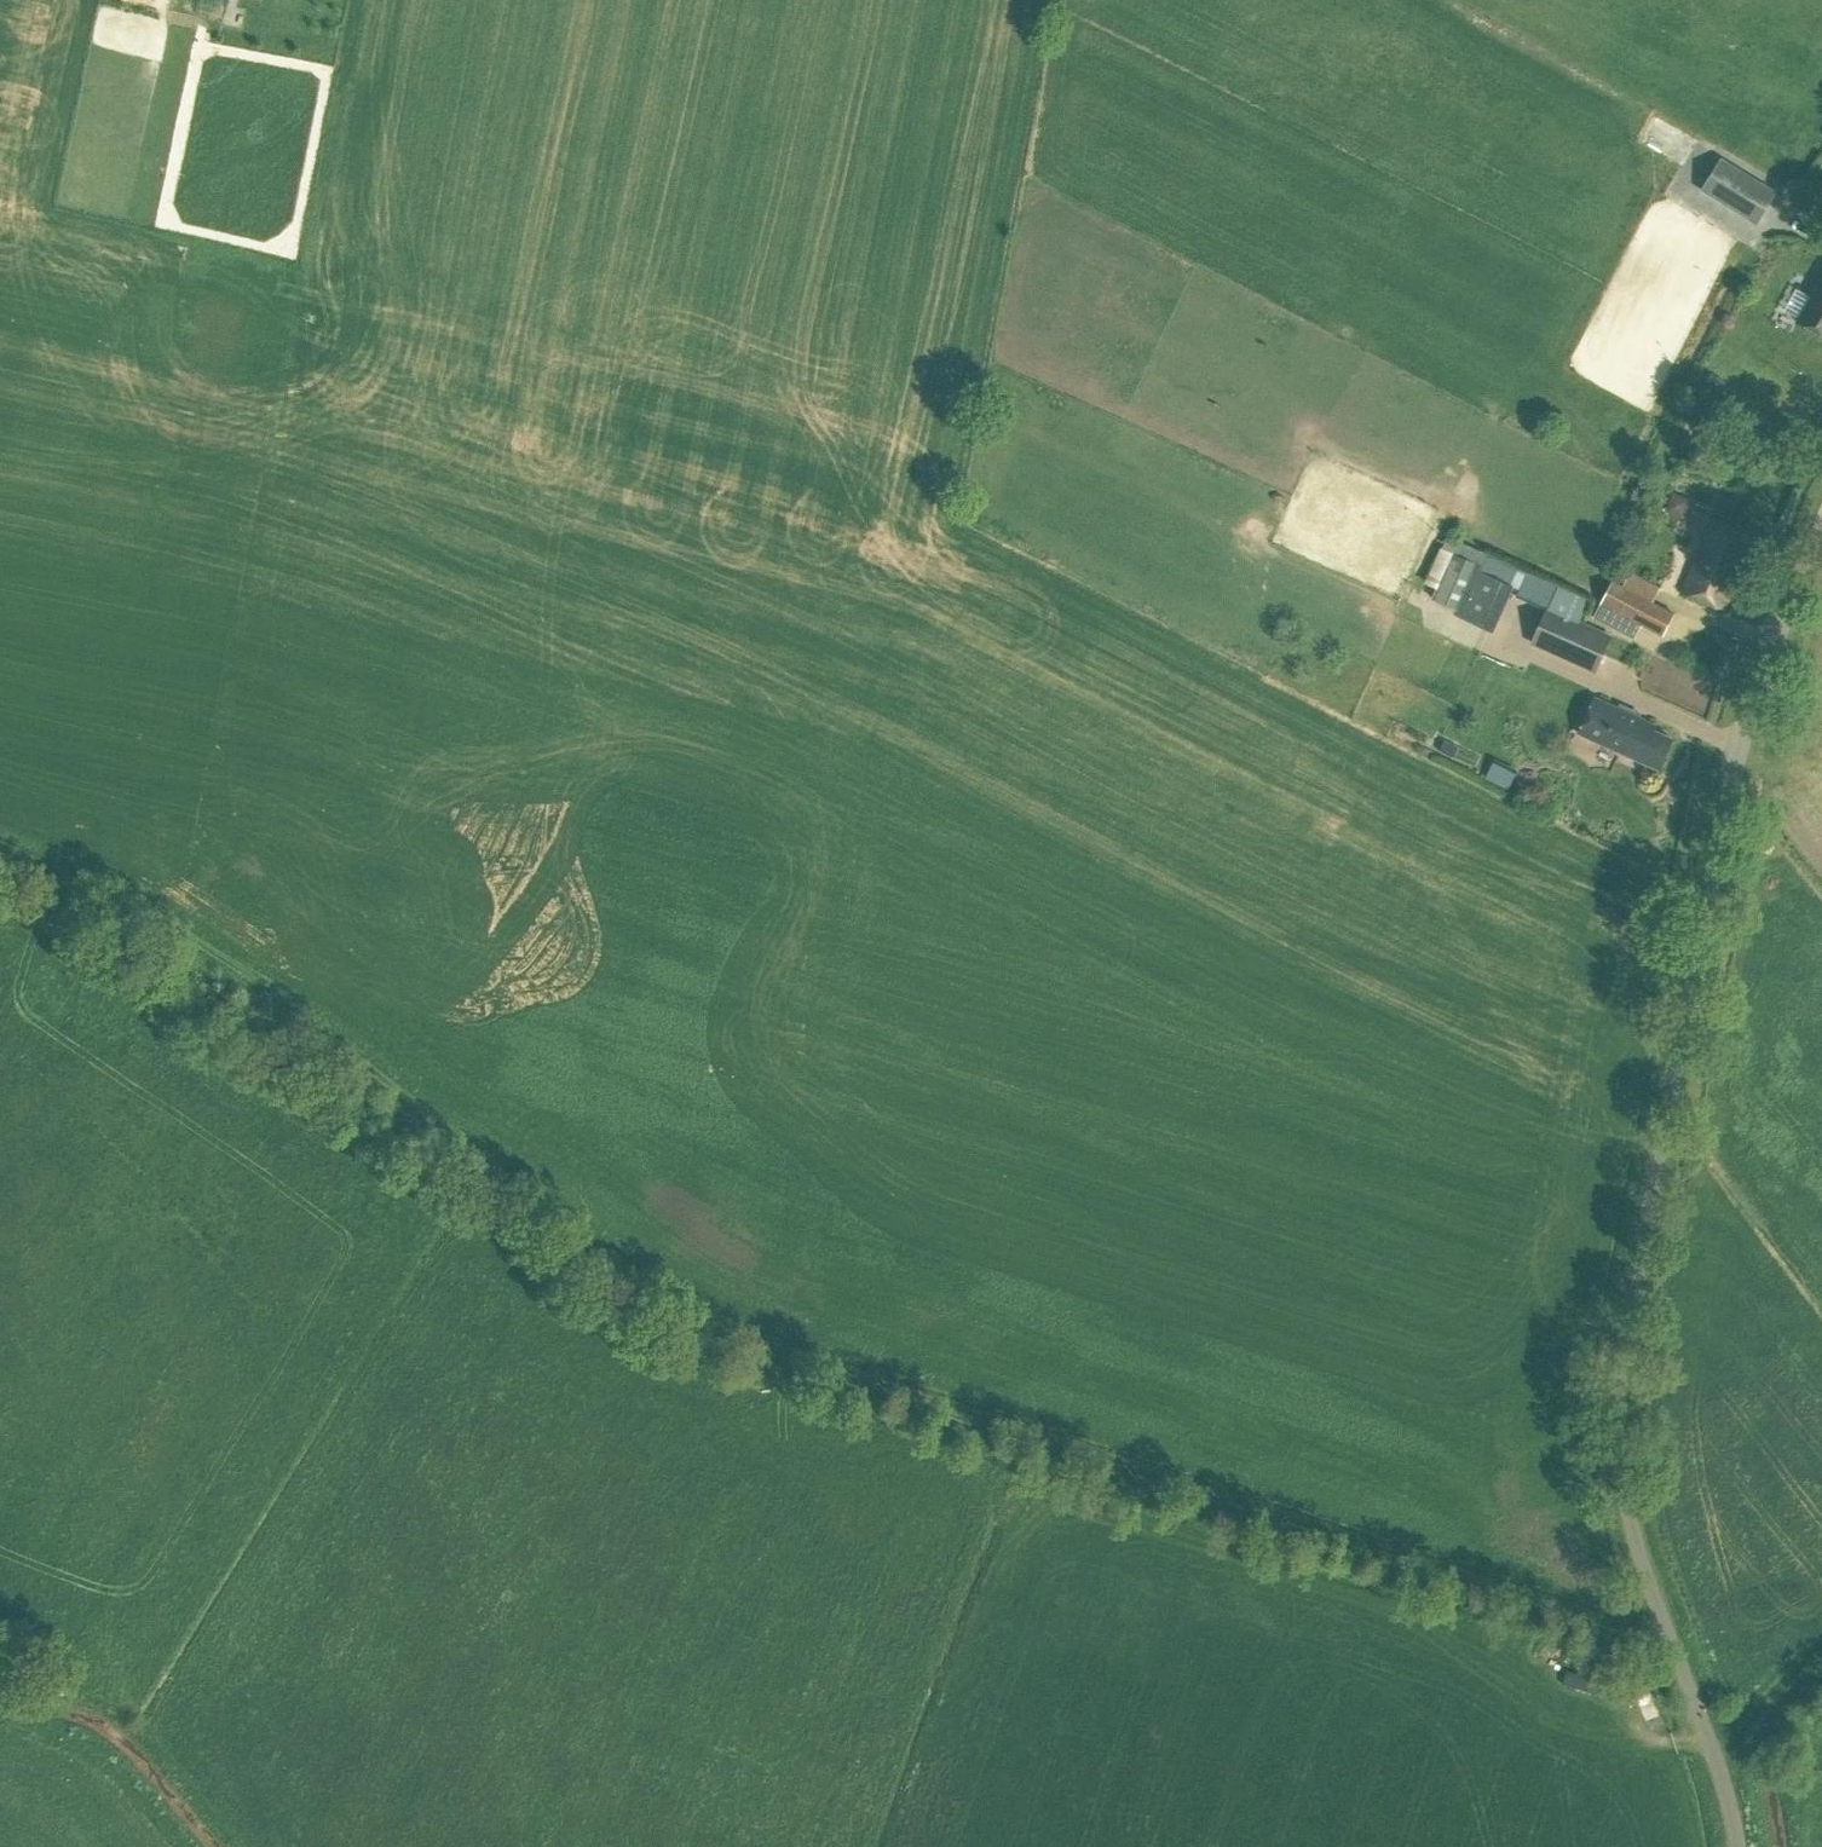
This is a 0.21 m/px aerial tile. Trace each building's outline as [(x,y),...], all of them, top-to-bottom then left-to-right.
[(1723,156),(1703,190),(1759,224),(1780,191),(1723,156)] [(1753,246),(1742,264),(1754,271),(1766,253),(1753,246)] [(1820,285),(1800,321),(1821,334),(1821,272),(1816,283),(1820,285)] [(1673,492),(1665,511),(1683,519),(1691,500),(1673,492)] [(1743,537),(1711,524),(1683,589),(1723,607),(1735,580),(1726,576),(1743,537)] [(1495,628),(1515,588),(1519,590),(1527,574),(1518,569),(1488,555),(1480,570),(1455,558),(1436,599),(1495,628)] [(1550,606),(1532,644),(1598,672),(1614,634),(1582,622),(1593,599),(1543,578),(1534,599),(1550,606)] [(1613,580),(1594,617),(1634,639),(1642,624),(1665,636),(1677,613),(1655,600),(1625,585),(1615,581),(1613,580)] [(1580,728),(1578,732),(1657,770),(1659,765),(1673,736),(1655,728),(1658,723),(1596,694),(1580,728)] [(1445,739),(1439,753),(1453,759),(1459,745),(1445,739)] [(1704,1206),(1718,1198),(1710,1182),(1696,1189),(1704,1206)]
